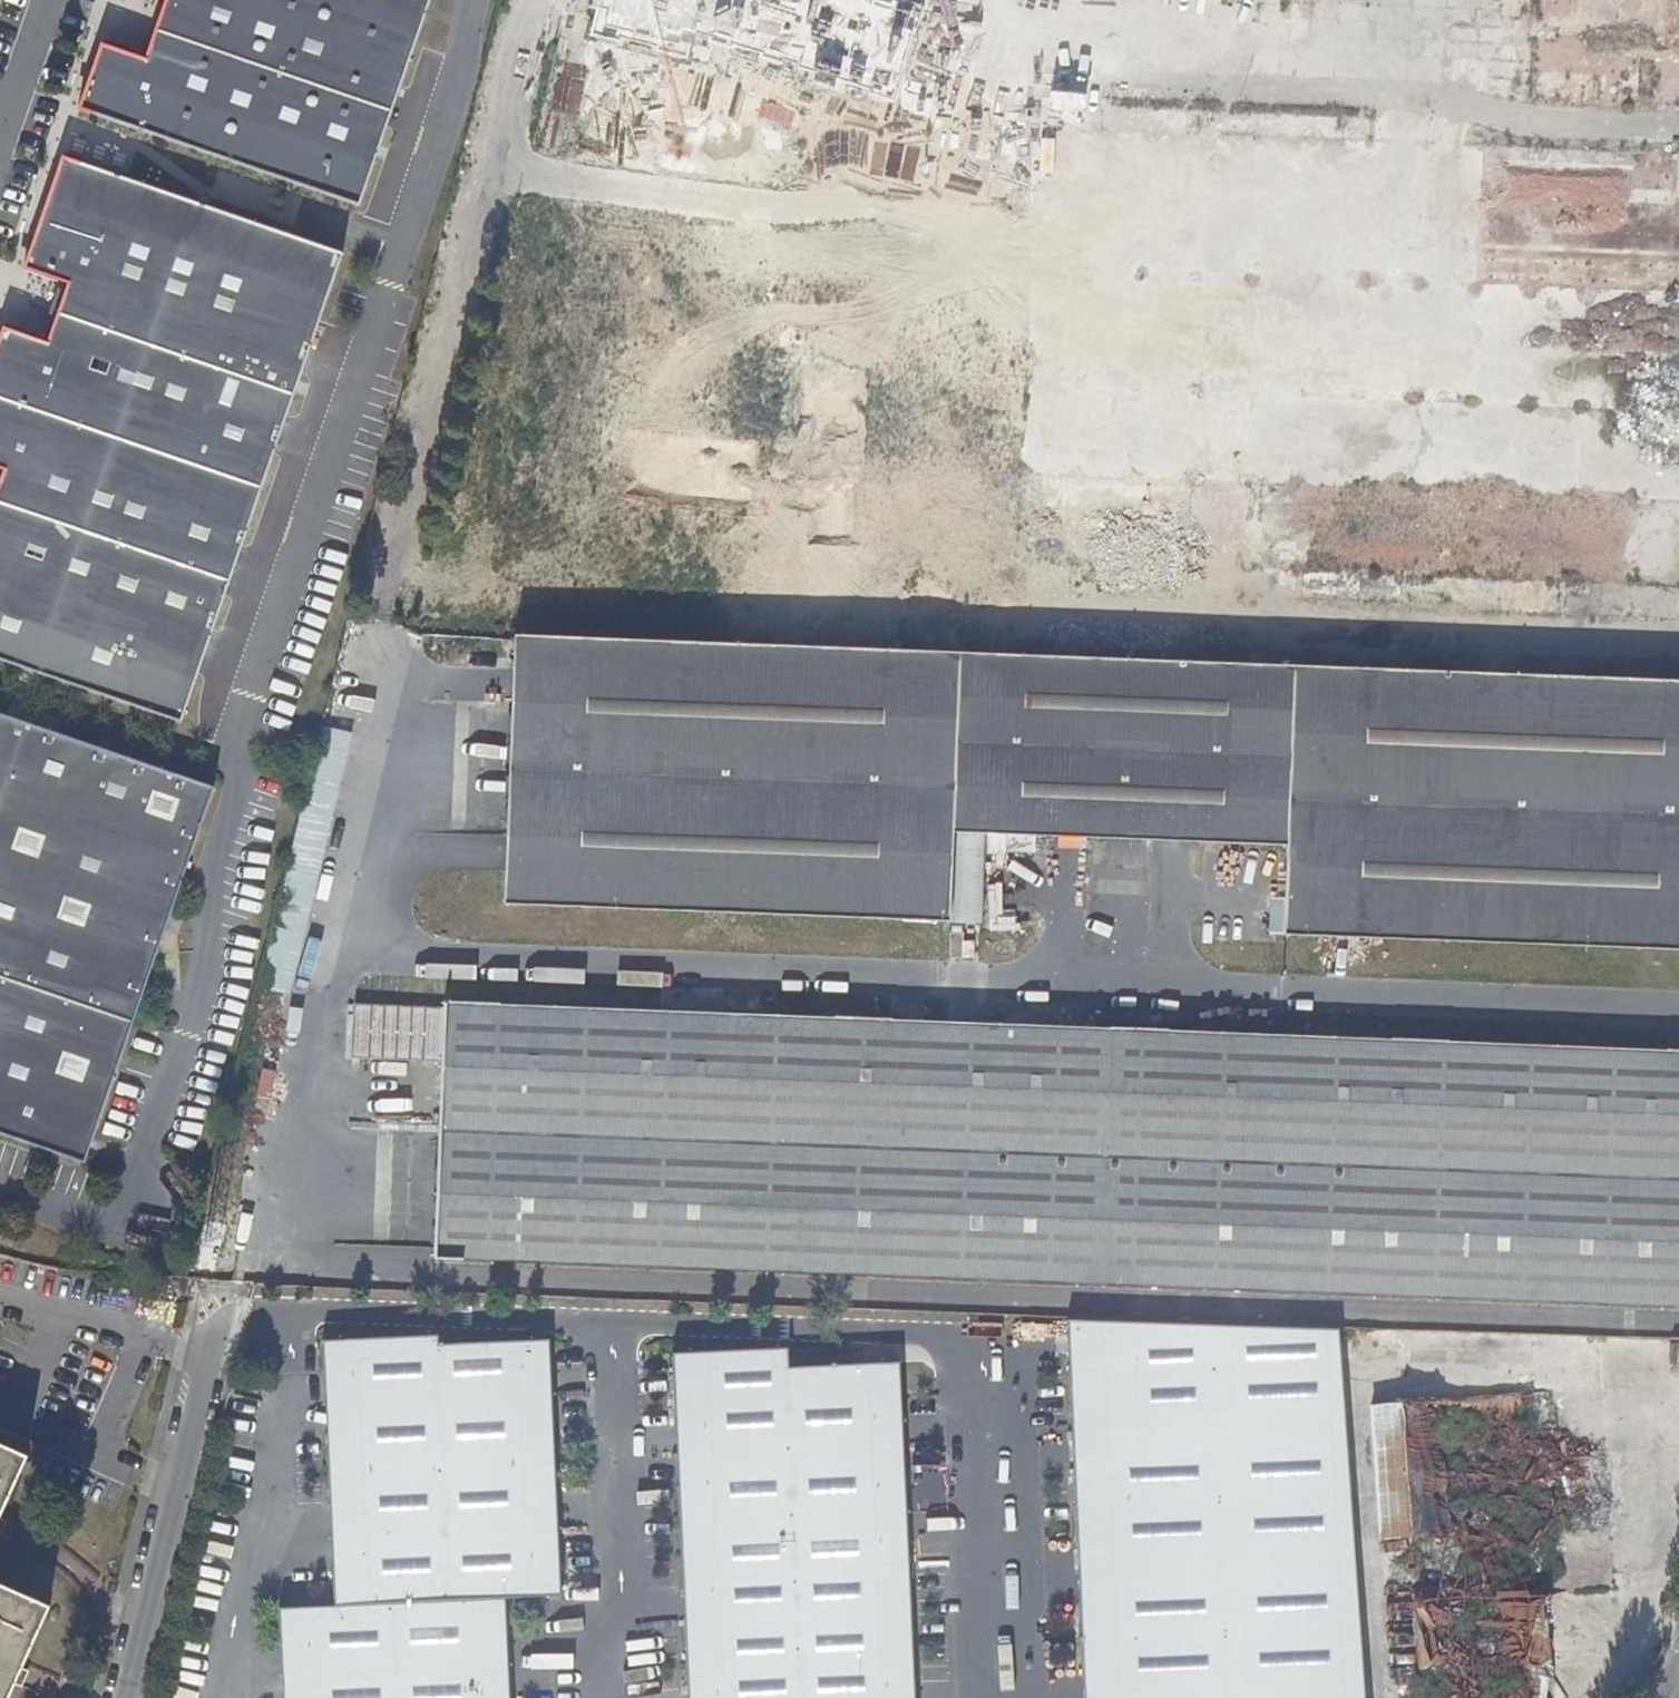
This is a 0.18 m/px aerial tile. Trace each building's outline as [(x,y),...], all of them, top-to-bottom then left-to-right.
[(145,58),(101,42),(78,108),(359,204),(429,0),(165,0),(145,58)] [(1043,44),(1052,0),(842,0),(1043,44)] [(1460,0),(1429,0),(1429,9),(1460,8),(1460,0)] [(1542,107),(1678,111),(1678,0),(1545,0),(1542,107)] [(184,721),(343,252),(62,155),(25,266),(69,281),(48,343),(4,328),(0,339),(0,466),(5,468),(0,484),(0,658),(184,721)] [(510,626),(498,906),(945,923),(949,833),(1281,846),(1278,937),(1678,953),(1678,672),(510,626)] [(0,712),(0,1133),(86,1162),(215,785),(0,712)] [(440,1001),(439,1007),(347,1003),(345,1059),(437,1062),(429,1256),(1678,1306),(1678,1050),(440,1001)] [(1371,1328),(1371,1341),(1402,1342),(1403,1330),(1371,1328)] [(1333,1334),(1222,1330),(1062,1332),(1067,1424),(1080,1697),(1361,1697),(1333,1334)] [(285,1697),(507,1697),(504,1605),(558,1602),(548,1345),(443,1349),(442,1339),(327,1346),(336,1612),(281,1615),(285,1697)] [(670,1363),(673,1441),(680,1583),(684,1697),(913,1697),(908,1596),(897,1373),(787,1377),(786,1357),(670,1363)] [(823,1359),(791,1361),(791,1373),(823,1372),(823,1359)] [(1612,1589),(1598,1385),(1369,1401),(1378,1538),(1406,1536),(1417,1697),(1549,1697),(1542,1594),(1612,1589)] [(25,1462),(0,1451),(0,1517),(25,1462)] [(0,1589),(0,1697),(10,1697),(48,1611),(0,1589)]
